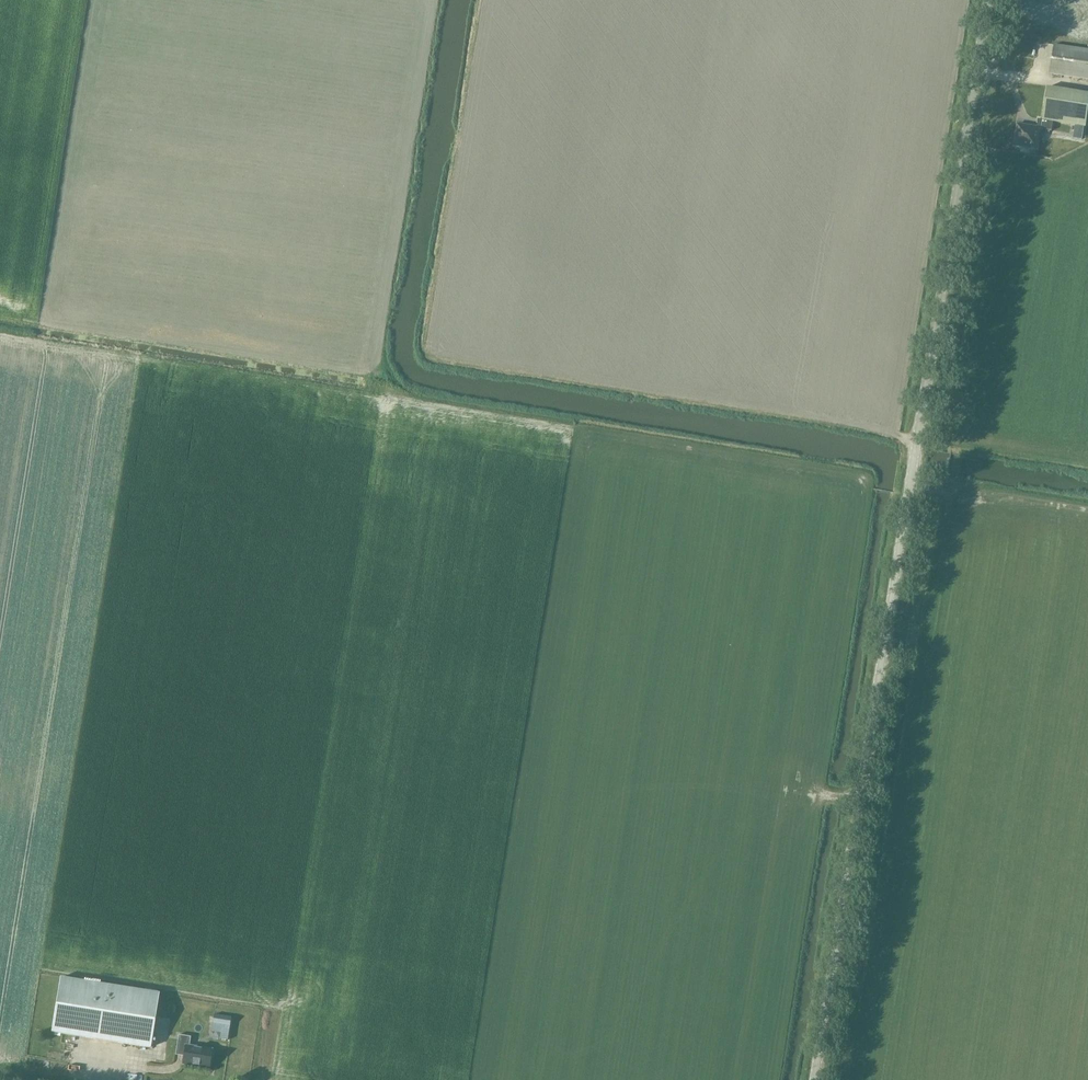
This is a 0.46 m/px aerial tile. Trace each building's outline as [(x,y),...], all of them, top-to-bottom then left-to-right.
[(1054,45),(1050,74),(1087,80),(1087,50),(1054,45)] [(1047,87),(1042,120),(1038,119),(1037,128),(1017,124),(1014,145),(1037,149),(1041,129),(1051,131),(1052,128),(1053,122),(1085,127),(1087,110),(1087,93),(1047,87)] [(52,1032),(74,1035),(150,1047),(159,992),(61,977),(52,1032)] [(214,1015),(211,1031),(220,1033),(220,1039),(227,1040),(231,1017),(214,1015)] [(185,1052),(183,1063),(209,1067),(212,1049),(189,1045),(191,1036),(179,1034),(176,1050),(185,1052)]
